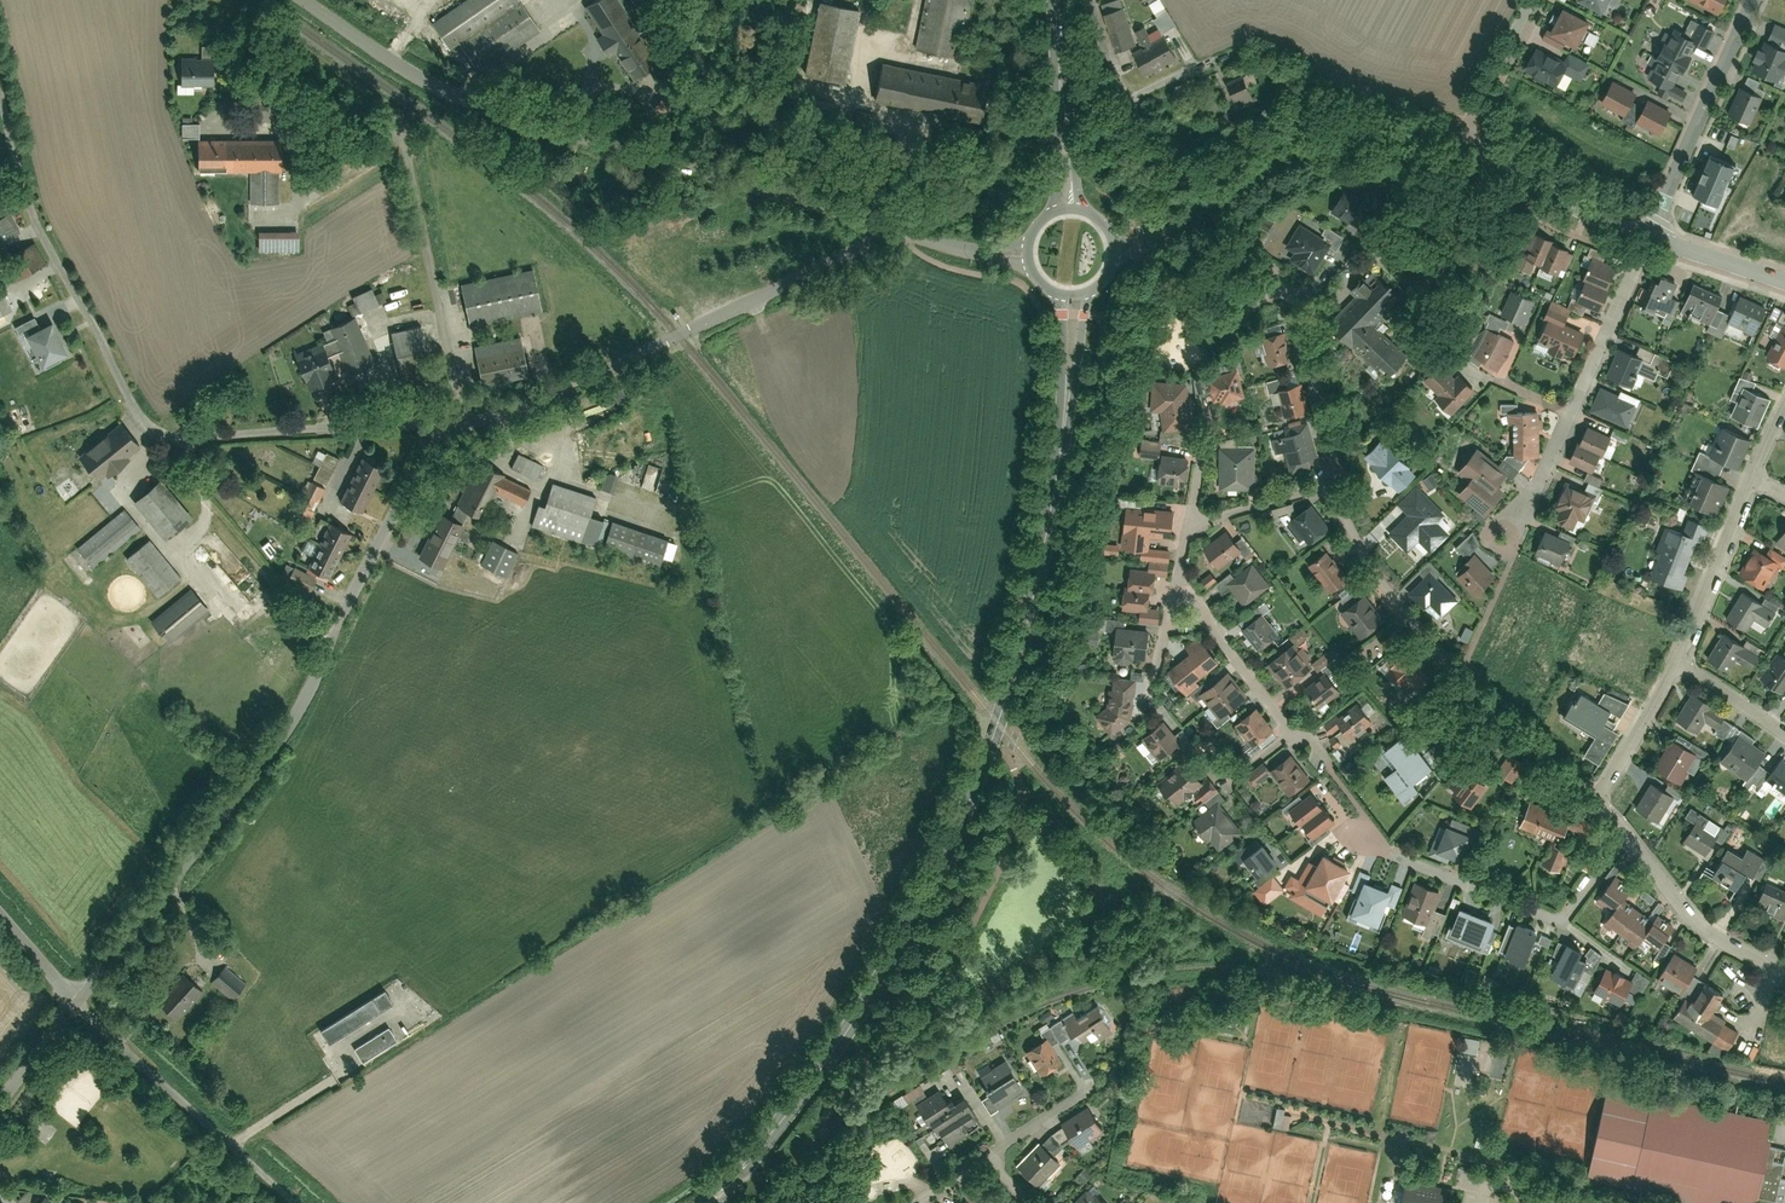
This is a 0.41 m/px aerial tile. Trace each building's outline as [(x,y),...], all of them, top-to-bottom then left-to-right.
[(429,24),(449,52),(458,45),(473,68),(535,26),(517,0),(464,0),(429,24)] [(582,9),(591,23),(562,41),(582,72),(613,52),(629,77),(647,65),(605,0),(597,0),(582,9)] [(917,51),(961,60),(973,0),(928,0),(917,51)] [(1106,13),(1124,7),(1122,0),(1116,0),(1104,4),(1106,13)] [(1152,12),(1163,6),(1159,0),(1151,0),(1147,2),(1152,12)] [(1599,12),(1605,0),(1575,0),(1599,12)] [(1717,14),(1725,0),(1690,0),(1717,14)] [(844,88),(856,9),(811,2),(799,81),(844,88)] [(1124,7),(1106,13),(1118,49),(1136,43),(1124,7)] [(1587,23),(1559,8),(1544,36),(1572,51),(1587,23)] [(1175,24),(1167,10),(1155,17),(1163,31),(1175,24)] [(1669,92),(1682,99),(1685,92),(1673,85),(1695,42),(1705,47),(1713,32),(1691,20),(1684,34),(1676,30),(1673,35),(1666,32),(1650,64),(1656,67),(1655,70),(1651,71),(1649,74),(1650,78),(1663,85),(1658,93),(1666,98),(1669,92)] [(1144,27),(1135,32),(1143,46),(1134,50),(1145,71),(1174,56),(1163,35),(1152,41),(1144,27)] [(1756,70),(1776,78),(1784,56),(1784,47),(1768,40),(1756,70)] [(1568,61),(1539,46),(1526,71),(1555,86),(1568,61)] [(972,125),(981,81),(886,61),(877,104),(972,125)] [(217,91),(217,62),(183,62),(183,92),(217,91)] [(1257,81),(1253,72),(1245,75),(1249,85),(1257,81)] [(1756,88),(1759,80),(1746,76),(1743,84),(1756,88)] [(1244,77),(1228,83),(1236,101),(1241,99),(1244,105),(1254,101),(1244,77)] [(1607,77),(1594,101),(1621,114),(1633,90),(1607,77)] [(1760,97),(1738,88),(1727,114),(1750,123),(1760,97)] [(1219,96),(1207,101),(1211,112),(1223,107),(1219,96)] [(1646,99),(1634,122),(1658,134),(1669,111),(1646,99)] [(178,122),(178,137),(196,137),(195,122),(178,122)] [(1726,144),(1734,147),(1738,136),(1730,134),(1726,144)] [(271,202),(270,140),(196,141),(197,169),(250,169),(251,202),(271,202)] [(1710,154),(1692,195),(1718,207),(1737,165),(1710,154)] [(1330,210),(1355,224),(1368,200),(1344,186),(1330,210)] [(0,208),(0,244),(22,233),(8,204),(0,208)] [(1290,258),(1313,272),(1330,245),(1337,249),(1345,236),(1326,225),(1321,234),(1299,221),(1285,244),(1295,250),(1290,258)] [(1565,266),(1572,248),(1552,240),(1554,236),(1531,226),(1523,245),(1530,247),(1528,253),(1521,250),(1515,262),(1531,269),(1536,258),(1544,261),(1543,264),(1558,271),(1561,264),(1565,266)] [(295,248),(295,233),(260,235),(261,249),(295,248)] [(32,240),(2,254),(13,279),(44,265),(32,240)] [(1605,286),(1615,263),(1592,253),(1582,275),(1586,276),(1577,296),(1601,307),(1610,288),(1605,286)] [(540,310),(530,269),(466,284),(476,325),(540,310)] [(1652,274),(1641,301),(1655,307),(1657,303),(1673,310),(1679,296),(1671,293),(1677,279),(1657,271),(1655,275),(1652,274)] [(1385,375),(1407,353),(1374,320),(1399,296),(1376,273),(1369,281),(1363,275),(1350,289),(1355,294),(1329,319),(1385,375)] [(1710,320),(1722,292),(1693,279),(1680,307),(1710,320)] [(11,307),(0,285),(0,313),(11,307)] [(347,294),(350,303),(346,304),(348,312),(385,302),(382,291),(372,293),(370,287),(347,294)] [(1524,321),(1534,298),(1511,288),(1501,312),(1524,321)] [(1755,331),(1768,305),(1740,291),(1727,318),(1755,331)] [(1570,308),(1551,299),(1543,315),(1548,317),(1539,336),(1551,342),(1548,347),(1561,353),(1563,348),(1573,353),(1584,329),(1565,320),(1570,308)] [(1476,330),(1479,317),(1470,315),(1467,328),(1476,330)] [(1784,364),(1784,319),(1766,354),(1784,364)] [(374,367),(357,323),(335,331),(352,375),(374,367)] [(52,324),(29,336),(46,368),(62,360),(60,355),(66,352),(52,324)] [(1477,344),(1472,352),(1497,369),(1506,355),(1514,337),(1485,326),(1480,338),(1477,344)] [(1292,358),(1285,329),(1260,335),(1267,365),(1292,358)] [(424,363),(420,330),(392,333),(396,367),(424,363)] [(522,370),(518,339),(476,345),(480,375),(522,370)] [(326,341),(294,355),(309,390),(333,380),(328,368),(336,365),(326,341)] [(1618,347),(1607,374),(1635,385),(1641,371),(1655,377),(1658,370),(1667,373),(1673,358),(1655,350),(1651,360),(1618,347)] [(1441,360),(1424,378),(1439,392),(1434,397),(1450,412),(1474,386),(1458,371),(1455,374),(1441,360)] [(1246,394),(1237,366),(1205,376),(1212,399),(1220,397),(1221,402),(1246,394)] [(1191,378),(1195,393),(1204,391),(1200,376),(1191,378)] [(1192,426),(1186,381),(1151,377),(1152,410),(1162,410),(1163,429),(1192,426)] [(1309,409),(1302,381),(1276,388),(1284,416),(1309,409)] [(1600,384),(1589,408),(1627,425),(1638,400),(1600,384)] [(1732,411),(1758,423),(1770,395),(1744,384),(1732,411)] [(619,387),(610,390),(616,404),(624,401),(619,387)] [(1539,454),(1539,409),(1518,409),(1517,401),(1500,402),(1500,412),(1509,412),(1509,421),(1514,421),(1515,454),(1539,454)] [(1577,439),(1569,458),(1592,468),(1599,451),(1603,452),(1611,433),(1588,423),(1580,441),(1577,439)] [(123,424),(82,458),(99,478),(140,444),(123,424)] [(1710,453),(1738,465),(1750,436),(1722,424),(1710,453)] [(1318,455),(1310,427),(1270,437),(1275,453),(1283,450),(1289,470),(1312,464),(1310,457),(1318,455)] [(1156,457),(1159,442),(1140,437),(1136,452),(1156,457)] [(1381,437),(1363,455),(1399,488),(1416,470),(1381,437)] [(1255,488),(1255,445),(1218,445),(1218,488),(1255,488)] [(1498,461),(1479,445),(1459,468),(1470,478),(1459,490),(1485,512),(1505,490),(1496,482),(1506,471),(1512,477),(1519,468),(1504,455),(1498,461)] [(515,452),(508,468),(535,479),(542,464),(515,452)] [(1189,456),(1161,453),(1158,482),(1186,485),(1189,456)] [(387,471),(361,458),(339,499),(365,513),(387,471)] [(524,505),(531,490),(504,477),(505,475),(479,462),(466,490),(468,491),(460,506),(468,510),(484,518),(497,492),(524,505)] [(1686,497),(1717,511),(1731,483),(1700,469),(1686,497)] [(609,492),(615,475),(603,471),(597,488),(609,492)] [(1595,492),(1566,479),(1554,505),(1560,508),(1555,518),(1573,526),(1577,516),(1583,519),(1595,492)] [(164,480),(137,504),(168,538),(195,515),(164,480)] [(315,480),(299,510),(314,518),(330,488),(315,480)] [(1445,511),(1417,483),(1398,502),(1408,512),(1388,531),(1407,550),(1419,539),(1430,550),(1448,532),(1436,520),(1445,511)] [(103,486),(65,520),(77,534),(115,500),(103,486)] [(583,540),(593,505),(548,491),(537,526),(583,540)] [(1307,542),(1330,524),(1311,500),(1288,517),(1307,542)] [(460,506),(458,505),(451,518),(442,514),(430,540),(450,550),(462,524),(461,524),(468,510),(460,506)] [(1171,536),(1173,508),(1124,505),(1121,546),(1140,548),(1148,548),(1149,535),(1171,536)] [(80,545),(97,564),(139,528),(122,509),(80,545)] [(1651,574),(1680,585),(1698,538),(1701,540),(1707,524),(1687,517),(1682,530),(1664,523),(1655,548),(1660,550),(1651,574)] [(357,533),(331,521),(308,570),(296,564),(288,580),(315,592),(322,576),(334,582),(357,533)] [(667,540),(609,521),(601,546),(659,564),(667,540)] [(1545,527),(1534,550),(1560,562),(1571,539),(1545,527)] [(1777,541),(1784,546),(1784,527),(1777,541)] [(1241,550),(1225,528),(1202,546),(1218,568),(1241,550)] [(1453,546),(1459,552),(1464,548),(1468,552),(1480,541),(1470,530),(1453,546)] [(259,544),(266,557),(274,553),(267,540),(259,544)] [(442,567),(450,550),(430,540),(422,557),(442,567)] [(512,551),(491,541),(480,565),(501,574),(512,551)] [(1102,553),(1116,553),(1116,543),(1102,543),(1102,553)] [(129,559),(159,598),(179,583),(149,544),(129,559)] [(1738,571),(1764,586),(1778,564),(1783,567),(1784,564),(1784,555),(1769,545),(1765,551),(1754,544),(1738,571)] [(1329,589),(1348,574),(1326,547),(1308,561),(1329,589)] [(1148,548),(1140,548),(1140,558),(1148,559),(1148,567),(1130,566),(1129,586),(1124,585),(1123,607),(1141,608),(1141,621),(1159,622),(1160,607),(1148,606),(1149,592),(1154,593),(1155,573),(1167,574),(1168,549),(1148,548)] [(1475,594),(1497,574),(1475,551),(1459,565),(1463,569),(1457,575),(1475,594)] [(1270,584),(1253,561),(1225,581),(1243,605),(1270,584)] [(1430,569),(1408,592),(1427,609),(1430,605),(1441,615),(1459,597),(1430,569)] [(154,622),(171,644),(211,611),(193,590),(154,622)] [(1742,590),(1725,618),(1746,631),(1754,619),(1767,626),(1776,611),(1742,590)] [(1361,636),(1384,617),(1362,591),(1339,609),(1361,636)] [(1278,632),(1261,611),(1240,627),(1258,648),(1278,632)] [(1146,657),(1149,627),(1115,624),(1112,653),(1146,657)] [(1427,675),(1421,668),(1426,664),(1394,628),(1381,640),(1392,651),(1385,657),(1393,667),(1389,670),(1400,683),(1407,677),(1414,686),(1427,675)] [(1087,630),(1087,642),(1096,642),(1097,631),(1087,630)] [(1722,632),(1706,657),(1729,671),(1736,660),(1750,668),(1759,654),(1722,632)] [(1218,660),(1199,635),(1184,646),(1188,652),(1168,666),(1187,692),(1200,683),(1196,677),(1218,660)] [(1292,638),(1267,657),(1277,672),(1303,653),(1292,638)] [(1782,690),(1784,686),(1784,655),(1776,650),(1759,676),(1782,690)] [(1303,653),(1277,672),(1288,686),(1313,668),(1303,653)] [(1235,683),(1224,668),(1201,686),(1211,701),(1235,683)] [(1339,690),(1325,671),(1305,686),(1319,705),(1339,690)] [(1131,718),(1135,677),(1113,675),(1112,687),(1109,687),(1108,704),(1095,713),(1109,734),(1131,718)] [(1246,697),(1235,683),(1211,701),(1222,715),(1246,697)] [(1583,753),(1599,763),(1618,731),(1613,727),(1629,701),(1606,687),(1599,699),(1579,687),(1563,713),(1595,732),(1583,753)] [(1716,726),(1725,712),(1692,690),(1675,717),(1698,732),(1706,720),(1716,726)] [(1342,726),(1351,737),(1372,720),(1356,701),(1339,715),(1337,712),(1324,723),(1333,734),(1342,726)] [(1273,727),(1257,705),(1235,721),(1251,743),(1273,727)] [(1176,733),(1164,717),(1141,735),(1159,757),(1180,740),(1184,745),(1192,738),(1184,727),(1176,733)] [(1383,775),(1402,800),(1420,787),(1413,779),(1432,764),(1405,729),(1384,745),(1397,764),(1383,775)] [(1748,777),(1766,750),(1738,731),(1720,758),(1748,777)] [(1672,736),(1654,765),(1681,781),(1699,752),(1672,736)] [(1264,759),(1247,772),(1255,783),(1271,772),(1287,793),(1311,776),(1292,750),(1270,766),(1264,759)] [(1512,781),(1526,761),(1510,750),(1495,769),(1512,781)] [(1783,755),(1766,775),(1784,791),(1784,756),(1783,755)] [(1186,757),(1159,778),(1177,801),(1192,789),(1202,801),(1218,788),(1207,774),(1202,778),(1186,757)] [(1452,792),(1471,805),(1486,782),(1479,777),(1483,771),(1463,758),(1447,782),(1455,787),(1452,792)] [(1675,793),(1650,779),(1634,805),(1659,820),(1675,793)] [(1226,798),(1218,788),(1202,801),(1206,807),(1192,818),(1208,839),(1213,836),(1221,846),(1238,833),(1236,829),(1239,826),(1220,802),(1226,798)] [(1311,790),(1289,806),(1300,822),(1303,821),(1313,835),(1336,819),(1325,803),(1322,805),(1311,790)] [(1600,822),(1531,800),(1529,799),(1519,828),(1550,838),(1541,864),(1564,871),(1572,845),(1590,851),(1600,822)] [(1684,840),(1707,853),(1719,833),(1705,825),(1710,816),(1692,806),(1686,816),(1695,822),(1684,840)] [(1440,839),(1433,836),(1427,853),(1447,860),(1450,854),(1463,859),(1473,831),(1446,821),(1440,839)] [(1264,840),(1242,854),(1256,874),(1277,860),(1264,840)] [(1712,873),(1736,886),(1745,869),(1759,876),(1768,859),(1746,847),(1743,854),(1727,845),(1712,873)] [(1331,896),(1340,900),(1349,883),(1343,879),(1351,865),(1322,850),(1316,862),(1309,858),(1299,876),(1292,872),(1286,883),(1292,887),(1287,896),(1322,914),(1331,896)] [(1371,873),(1360,869),(1352,889),(1358,892),(1351,910),(1380,921),(1386,903),(1395,906),(1402,885),(1392,882),(1390,886),(1369,878),(1371,873)] [(1275,873),(1253,888),(1264,904),(1285,889),(1275,873)] [(1615,873),(1596,900),(1610,910),(1602,921),(1636,945),(1643,934),(1657,944),(1672,922),(1657,912),(1653,916),(1624,896),(1632,885),(1615,873)] [(1781,917),(1784,908),(1784,888),(1766,879),(1753,903),(1781,917)] [(1440,890),(1414,880),(1402,914),(1425,922),(1420,934),(1436,940),(1447,912),(1434,908),(1440,890)] [(1642,890),(1638,896),(1650,903),(1654,897),(1642,890)] [(1449,923),(1444,935),(1489,952),(1493,943),(1486,940),(1494,917),(1460,905),(1452,924),(1449,923)] [(1536,926),(1518,920),(1506,954),(1525,961),(1536,926)] [(1420,930),(1421,924),(1411,921),(1409,927),(1420,930)] [(1547,947),(1551,938),(1540,933),(1536,942),(1547,947)] [(1567,939),(1552,972),(1564,978),(1562,981),(1574,986),(1578,978),(1587,982),(1602,951),(1582,942),(1580,946),(1567,939)] [(1698,964),(1674,950),(1657,980),(1681,994),(1698,964)] [(224,964),(208,979),(227,999),(243,983),(224,964)] [(1632,979),(1606,965),(1594,989),(1620,1002),(1632,979)] [(177,1019),(203,992),(183,974),(170,988),(172,990),(160,1003),(177,1019)] [(1685,996),(1673,1017),(1729,1049),(1740,1029),(1712,1013),(1724,991),(1703,979),(1691,999),(1685,996)] [(381,991),(316,1031),(325,1044),(390,1004),(381,991)] [(1113,1029),(1098,1003),(1076,1016),(1074,1011),(1050,1025),(1059,1040),(1077,1030),(1083,1040),(1089,1037),(1092,1042),(1113,1029)] [(1051,1045),(1059,1040),(1050,1025),(1039,1031),(1043,1038),(1025,1048),(1039,1072),(1060,1059),(1051,1045)] [(386,1027),(352,1049),(360,1062),(395,1040),(386,1027)] [(1474,1054),(1478,1040),(1463,1036),(1459,1051),(1474,1054)] [(1752,1059),(1759,1048),(1748,1040),(1740,1052),(1752,1059)] [(1021,1089),(1004,1059),(979,1073),(985,1085),(983,1086),(988,1095),(982,1098),(990,1112),(1007,1102),(1005,1098),(1021,1089)] [(1769,1114),(1608,1079),(1587,1174),(1722,1202),(1750,1202),(1769,1114)] [(941,1131),(948,1144),(981,1125),(962,1093),(947,1102),(938,1087),(926,1094),(919,1082),(901,1093),(907,1103),(912,1100),(926,1124),(930,1122),(937,1133),(941,1131)] [(1103,1129),(1088,1104),(1062,1119),(1077,1145),(1103,1129)] [(1274,1108),(1270,1126),(1287,1129),(1290,1111),(1274,1108)] [(1059,1161),(1037,1140),(1016,1162),(1038,1183),(1059,1161)] [(1455,1187),(1405,1177),(1399,1202),(1451,1202),(1455,1187)] [(971,1187),(963,1193),(968,1201),(965,1202),(981,1202),(971,1187)] [(1096,1191),(1093,1194),(1086,1187),(1071,1202),(1108,1202),(1096,1191)] [(45,1195),(36,1202),(52,1202),(45,1195)]
